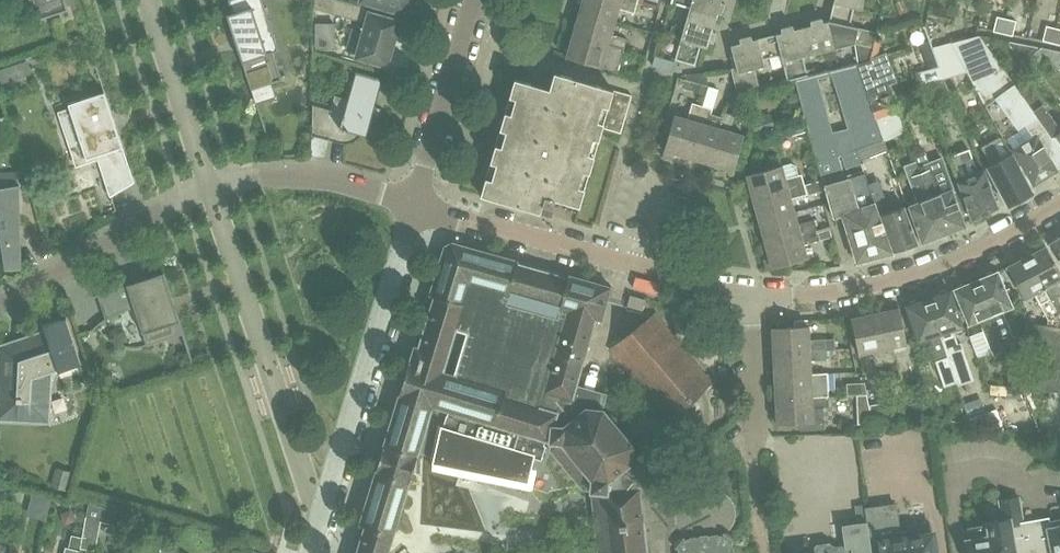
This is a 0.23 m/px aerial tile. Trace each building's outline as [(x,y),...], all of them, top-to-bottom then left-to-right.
[(35,5),(40,19),(68,9),(67,6),(65,0),(34,0),(35,5)] [(234,37),(235,39),(237,48),(251,89),(255,87),(255,86),(271,81),(272,82),(282,79),(281,75),(280,75),(273,55),(274,55),(273,51),(276,50),(276,51),(279,50),(277,46),(273,34),(274,34),(263,3),(262,0),(228,0),(229,1),(233,12),(228,14),(226,14),(227,17),(230,25),(231,28),(234,37)] [(333,13),(366,22),(356,56),(385,64),(385,65),(387,65),(387,64),(399,22),(400,22),(400,20),(398,19),(398,20),(370,12),(372,8),(344,0),(337,0),(333,13)] [(360,0),(402,12),(406,1),(410,2),(410,0),(360,0)] [(579,10),(615,21),(618,8),(634,13),(637,2),(631,0),(582,0),(579,10)] [(688,14),(715,21),(717,12),(721,13),(725,3),(721,2),(721,0),(671,0),(671,2),(690,7),(688,14)] [(829,20),(849,26),(849,25),(854,7),(861,9),(863,0),(834,0),(829,20)] [(579,10),(573,33),(624,48),(627,38),(611,33),(615,21),(579,10)] [(712,31),(715,21),(688,14),(675,58),(695,64),(700,45),(707,47),(709,41),(713,42),(716,32),(712,31)] [(811,25),(803,27),(809,54),(835,48),(855,43),(872,47),(876,32),(849,25),(849,26),(829,20),(823,22),(822,17),(810,20),(811,25)] [(1002,35),(1006,20),(996,18),(992,33),(1002,35)] [(1006,20),(1002,35),(1012,38),(1015,22),(1006,20)] [(314,22),(314,50),(335,50),(335,22),(314,22)] [(673,23),(670,33),(679,36),(681,26),(673,23)] [(782,32),(777,34),(782,54),(781,54),(787,80),(808,75),(803,56),(809,54),(803,27),(794,29),(792,25),(781,28),(782,32)] [(1055,27),(1046,25),(1042,40),(1052,42),(1055,27)] [(1052,42),(1059,44),(1059,28),(1055,27),(1052,42)] [(566,57),(617,72),(624,48),(573,33),(566,57)] [(763,59),(781,54),(782,54),(777,34),(752,40),(751,35),(739,38),(740,43),(731,45),(736,67),(731,68),(737,92),(759,87),(754,68),(765,65),(763,59)] [(1054,170),(1056,169),(1056,168),(1059,166),(1059,149),(1017,89),(1019,88),(1004,67),(1003,67),(993,53),(992,54),(979,35),(952,41),(950,42),(966,70),(1001,136),(1009,149),(1035,135),(1054,170)] [(1040,49),(1037,46),(1007,40),(1022,61),(1040,49)] [(943,77),(966,70),(950,42),(931,47),(939,66),(938,67),(943,77)] [(1040,49),(1059,69),(1059,51),(1037,46),(1040,49)] [(858,65),(857,65),(866,92),(876,119),(898,110),(889,82),(896,80),(887,54),(877,58),(858,65)] [(14,64),(0,69),(0,78),(2,83),(18,78),(14,64)] [(833,217),(842,214),(857,261),(880,255),(883,257),(889,256),(891,252),(878,210),(875,203),(860,160),(887,150),(884,141),(876,119),(857,65),(795,80),(833,217)] [(920,84),(943,77),(938,67),(916,73),(920,84)] [(366,135),(371,119),(377,121),(381,108),(375,106),(382,78),(356,71),(342,118),(331,115),(332,109),(312,103),(312,134),(340,142),(343,142),(347,142),(350,142),(353,141),(356,139),(358,137),(360,135),(361,133),(366,135)] [(579,206),(581,200),(602,127),(621,133),(632,95),(613,89),(554,72),(549,88),(514,78),(504,116),(492,157),(490,162),(480,195),(545,213),(545,216),(551,218),(553,211),(554,207),(553,207),(555,199),(579,206)] [(1059,149),(1059,129),(1043,103),(1044,102),(1029,81),(1019,88),(1017,89),(1059,149)] [(696,82),(693,90),(704,94),(707,86),(696,82)] [(98,162),(100,168),(127,159),(104,91),(68,103),(69,107),(71,112),(59,116),(68,145),(81,140),(88,163),(97,159),(98,162)] [(662,155),(672,158),(673,152),(687,156),(702,105),(692,102),(688,118),(674,114),(662,155)] [(702,105),(687,156),(710,163),(723,117),(711,113),(712,108),(702,105)] [(898,110),(876,119),(884,141),(906,133),(898,110)] [(725,112),(723,117),(710,163),(734,170),(744,135),(730,131),(735,115),(725,112)] [(770,112),(750,117),(755,133),(775,128),(770,112)] [(805,120),(790,124),(792,135),(808,131),(805,120)] [(1035,135),(1009,149),(1029,185),(1033,182),(1033,183),(1054,170),(1035,135)] [(987,168),(1007,205),(1032,191),(1029,185),(1009,149),(1001,136),(982,146),(992,165),(987,168)] [(948,156),(972,219),(975,217),(976,220),(986,215),(985,213),(997,207),(983,170),(978,172),(969,149),(948,156)] [(915,157),(917,162),(943,233),(965,225),(951,189),(952,188),(941,159),(927,164),(923,154),(915,157)] [(922,242),(943,233),(917,162),(902,167),(915,203),(908,205),(922,242)] [(746,174),(753,197),(804,183),(801,174),(798,175),(796,166),(792,163),(782,166),(781,164),(746,174)] [(4,264),(20,255),(19,184),(18,184),(16,174),(0,175),(0,237),(4,264)] [(820,179),(804,183),(807,194),(823,189),(820,179)] [(791,198),(807,194),(804,183),(753,197),(759,220),(794,210),(791,198)] [(885,197),(874,200),(875,203),(878,210),(891,252),(893,252),(892,250),(904,246),(905,248),(915,245),(914,243),(918,242),(904,206),(890,211),(885,197)] [(798,224),(794,210),(759,220),(765,243),(817,229),(814,219),(798,224)] [(829,226),(817,229),(765,243),(769,257),(764,259),(767,269),(807,258),(804,244),(832,236),(829,226)] [(1058,236),(1052,239),(1052,242),(1049,243),(1054,251),(1059,262),(1059,237),(1058,236)] [(734,536),(729,532),(733,525),(735,520),(736,515),(734,503),(731,497),(725,493),(723,491),(717,489),(712,488),(709,488),(704,489),(700,490),(696,492),(689,500),(685,497),(683,499),(671,500),(670,484),(669,480),(667,474),(663,470),(659,467),(654,464),(650,463),(645,463),(638,463),(639,469),(636,468),(629,461),(632,445),(602,409),(607,393),(576,384),(595,318),(602,320),(609,289),(610,289),(610,288),(612,289),(612,287),(608,286),(571,275),(568,274),(567,277),(517,263),(518,260),(516,260),(515,260),(454,242),(452,241),(450,242),(450,243),(446,245),(446,244),(444,245),(443,248),(444,248),(431,291),(430,291),(429,294),(435,296),(419,347),(414,345),(409,361),(399,394),(383,446),(376,469),(361,520),(360,519),(359,523),(365,525),(356,552),(388,552),(432,405),(448,410),(442,429),(438,428),(431,464),(431,469),(532,490),(537,469),(531,468),(534,457),(541,459),(547,439),(554,441),(551,451),(582,489),(589,489),(589,490),(591,490),(598,552),(735,552),(734,536)] [(1026,256),(1056,314),(1059,323),(1059,295),(1059,293),(1059,292),(1059,273),(1050,253),(1046,246),(1043,247),(1041,246),(1035,249),(1035,251),(1026,256)] [(1047,319),(1048,320),(1047,325),(1059,327),(1059,323),(1026,256),(1018,261),(1016,259),(1010,262),(1010,265),(1007,266),(1011,274),(1023,299),(1034,293),(1047,319)] [(986,276),(975,280),(999,339),(1012,333),(1001,309),(1011,304),(997,271),(995,272),(992,271),(987,273),(986,276)] [(164,272),(97,293),(98,295),(105,318),(106,320),(106,319),(110,317),(113,316),(117,314),(120,312),(125,310),(128,309),(131,308),(133,307),(134,307),(147,345),(182,334),(184,333),(164,272)] [(956,288),(954,289),(958,298),(968,323),(977,319),(982,332),(991,352),(992,355),(1004,350),(999,339),(975,280),(966,284),(963,283),(958,285),(956,288)] [(938,294),(928,298),(948,356),(954,375),(956,382),(957,385),(974,379),(962,342),(956,344),(955,340),(951,328),(962,325),(953,299),(950,290),(948,291),(945,289),(940,291),(938,294)] [(630,295),(627,305),(642,310),(645,299),(630,295)] [(909,304),(906,305),(908,311),(918,341),(929,337),(936,360),(942,379),(945,386),(950,384),(956,382),(954,375),(948,356),(928,298),(918,301),(915,300),(910,302),(909,304)] [(899,307),(874,313),(886,365),(896,362),(892,347),(906,344),(901,316),(899,307)] [(887,371),(886,365),(874,313),(851,318),(852,326),(858,354),(872,351),(877,374),(887,371)] [(655,314),(641,326),(612,349),(680,432),(697,418),(683,402),(709,381),(655,314)] [(60,371),(81,363),(66,317),(43,325),(44,329),(0,344),(0,418),(12,419),(19,419),(47,421),(50,372),(58,369),(58,371),(60,371)] [(1025,323),(1042,361),(1008,357),(1020,386),(1059,392),(1059,328),(1025,323)] [(808,325),(767,327),(768,337),(772,337),(772,351),(825,349),(835,348),(835,338),(825,338),(809,339),(809,334),(808,325)] [(772,351),(774,375),(810,373),(809,360),(826,359),(825,349),(772,351)] [(774,375),(775,399),(828,396),(827,385),(825,385),(824,372),(810,373),(774,375)] [(847,396),(857,395),(866,395),(867,395),(865,383),(847,383),(847,396)] [(828,406),(828,396),(775,399),(776,423),(800,422),(800,430),(824,428),(823,407),(828,406)] [(895,417),(893,406),(892,400),(870,404),(873,421),(895,417)] [(893,406),(895,417),(896,422),(930,416),(927,400),(893,406)] [(869,407),(857,407),(858,424),(872,423),(869,407)] [(997,408),(969,418),(970,424),(1004,431),(997,408)] [(57,468),(52,485),(65,489),(70,472),(57,468)] [(26,518),(45,523),(52,499),(32,494),(26,518)] [(1009,529),(1022,527),(1021,520),(1017,496),(998,499),(1001,519),(987,521),(987,523),(965,526),(967,540),(963,540),(965,552),(1013,552),(1009,529)] [(89,503),(82,537),(80,548),(95,550),(101,519),(127,523),(128,515),(89,503)] [(883,552),(935,552),(933,537),(931,537),(929,522),(908,525),(908,530),(899,531),(896,504),(865,508),(867,521),(868,534),(881,532),(883,552)] [(1052,518),(1052,515),(1021,520),(1022,527),(1009,529),(1013,552),(1059,552),(1059,516),(1052,518)] [(868,534),(867,521),(842,525),(845,546),(835,547),(829,543),(817,545),(814,551),(814,552),(871,552),(868,534)] [(159,552),(160,548),(162,536),(145,534),(142,549),(159,552)] [(80,548),(82,537),(72,535),(69,547),(66,546),(64,552),(79,552),(80,548)]
